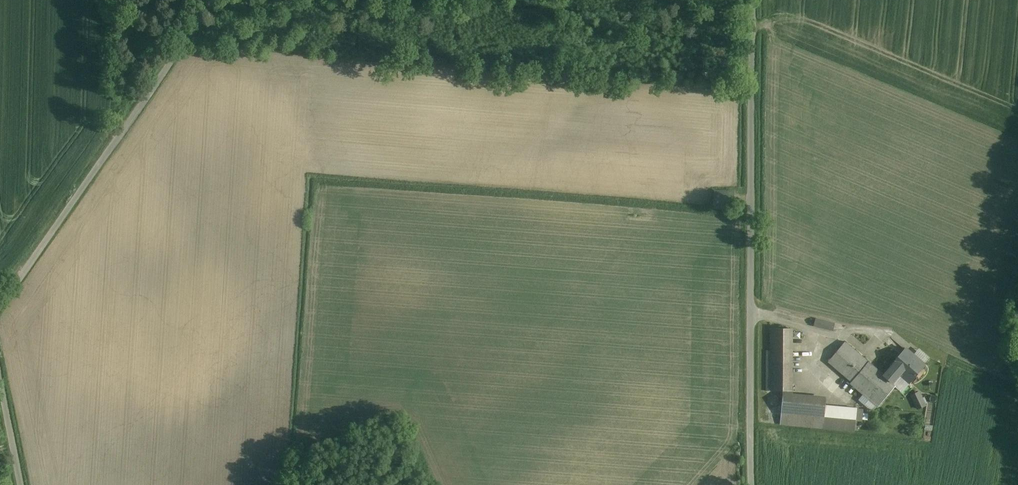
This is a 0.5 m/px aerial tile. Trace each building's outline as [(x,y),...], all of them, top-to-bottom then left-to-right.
[(791,328),(771,328),(771,350),(770,390),(791,391),(791,328)] [(884,375),(845,341),(828,362),(868,396),(885,375),(884,375)] [(925,365),(905,348),(899,355),(902,358),(899,361),(896,359),(891,365),(892,366),(884,375),(885,375),(893,383),(901,373),(911,382),(925,365)] [(885,375),(868,396),(879,405),(895,385),(893,383),(885,375)] [(920,390),(910,395),(918,409),(927,404),(920,390)] [(783,395),(781,415),(824,419),(826,399),(783,395)] [(824,419),(781,415),(780,424),(823,428),(824,419)]
